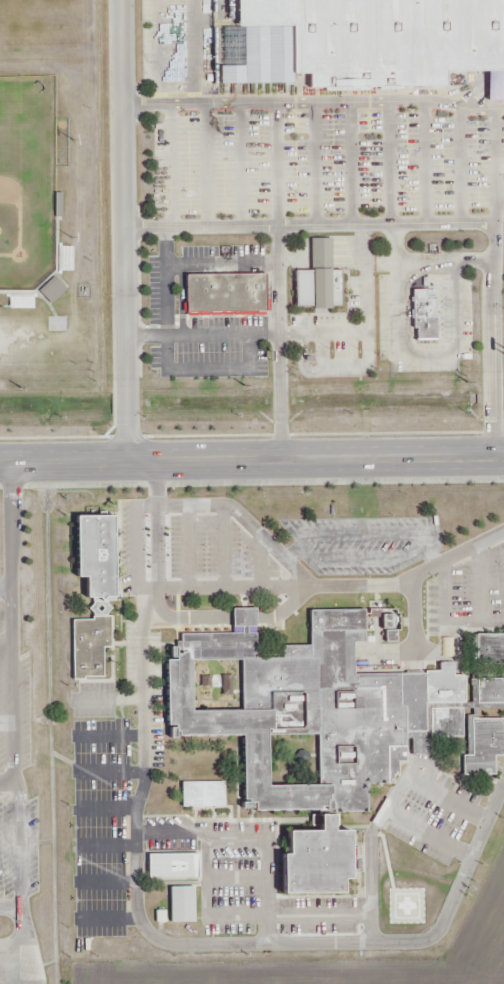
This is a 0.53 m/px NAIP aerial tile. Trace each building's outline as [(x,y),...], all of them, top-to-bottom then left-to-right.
[(243,66),(221,66),(221,86),(293,85),(293,73),(312,72),(313,89),(449,87),(449,73),(503,72),(503,0),(242,0),(243,66)] [(297,272),(297,308),(343,308),(343,270),(332,270),(332,238),(313,238),(314,271),(297,272)] [(185,273),(184,316),(266,317),(266,274),(185,273)] [(416,292),(416,340),(436,340),(435,298),(427,298),(427,289),(416,292)] [(79,518),(79,581),(84,581),(84,598),(119,598),(118,518),(79,518)] [(171,661),(171,726),(185,736),(248,736),(247,808),(258,815),(326,815),(326,823),(293,823),(293,844),(284,844),(284,899),(356,900),(356,887),(365,887),(366,822),(345,822),(345,811),(374,811),(374,784),(399,784),(410,760),(410,734),(414,733),(415,754),(436,754),(436,738),(466,737),(466,707),(470,707),(471,754),(460,754),(461,774),(496,774),(496,757),(503,757),(503,721),(478,721),(478,704),(503,703),(503,681),(475,682),(466,662),(443,662),(439,671),(354,677),(353,640),(366,640),(365,614),(316,615),(317,648),(288,649),(288,660),(258,660),(257,616),(257,612),(237,612),(237,616),(237,636),(184,637),(171,661)] [(73,621),(75,681),(106,679),(105,648),(112,647),(111,619),(73,621)] [(479,664),(503,664),(503,633),(478,633),(479,664)] [(200,853),(151,853),(151,878),(200,878),(200,853)] [(173,922),(197,922),(197,887),(173,887),(173,922)]
